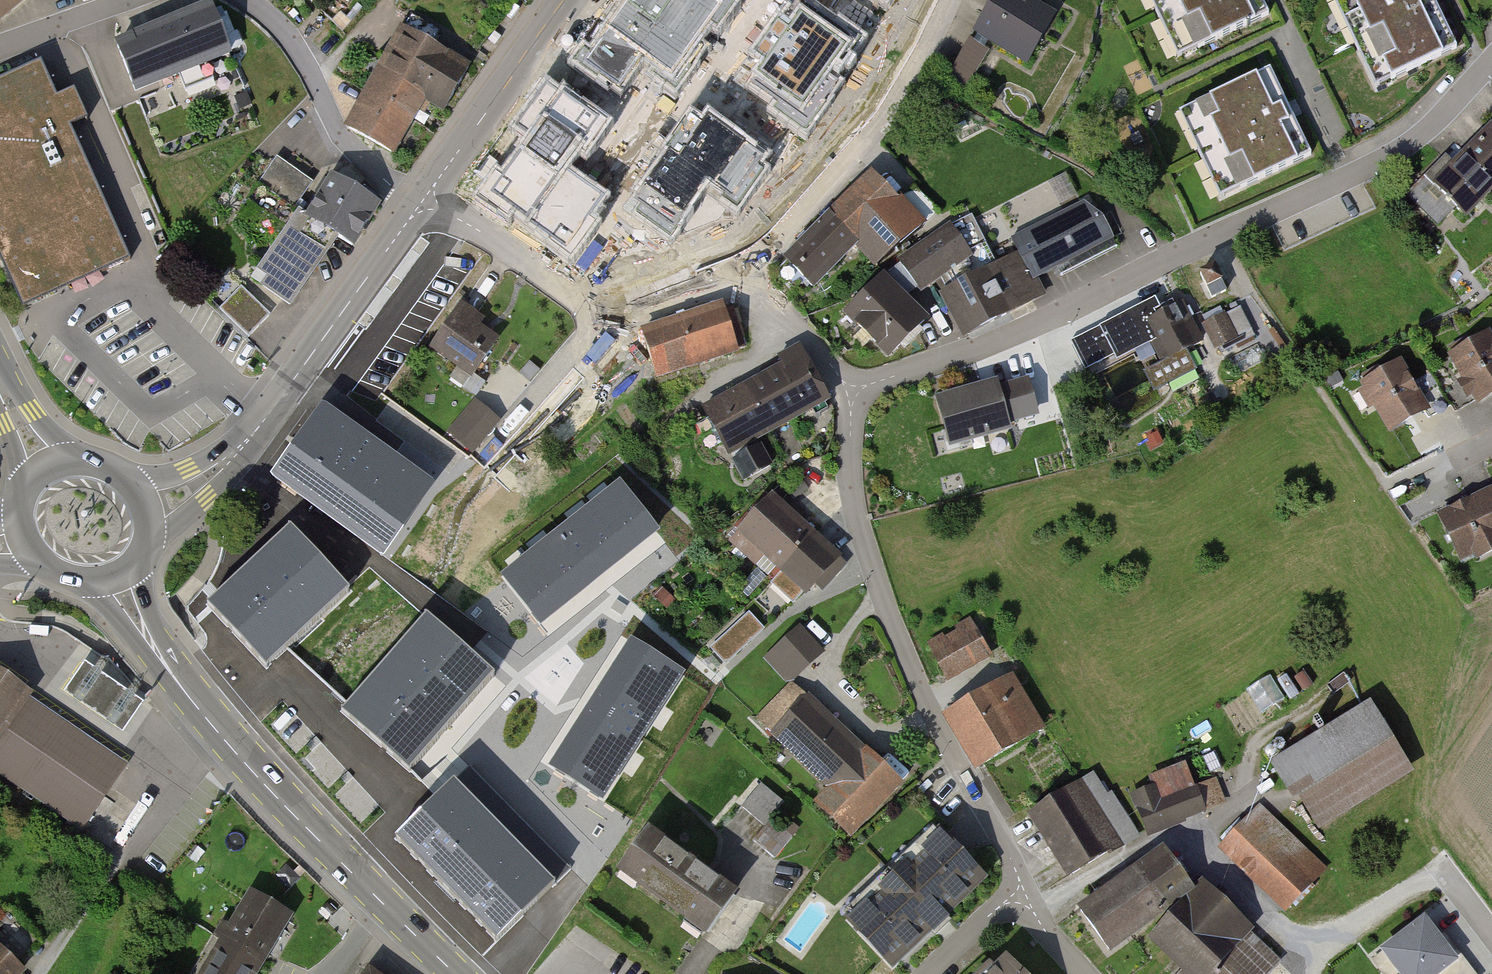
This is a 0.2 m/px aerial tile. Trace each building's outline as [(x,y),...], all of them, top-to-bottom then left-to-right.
[(25,0),(0,0),(0,20),(25,0)] [(1038,0),(994,0),(975,31),(1030,64),(1061,14),(1038,0)] [(1177,59),(1271,16),(1263,0),(1149,0),(1177,59)] [(1375,91),(1457,52),(1432,0),(1332,0),(1375,91)] [(214,11),(118,49),(137,97),(233,60),(214,11)] [(446,111),(471,69),(404,30),(347,126),(396,154),(427,101),(446,111)] [(0,84),(0,256),(25,309),(129,260),(68,128),(86,120),(73,92),(58,99),(42,64),(0,84)] [(1272,71),(1180,114),(1220,200),(1312,157),(1272,71)] [(1436,181),(1474,221),(1491,204),(1491,128),(1436,181)] [(930,223),(882,173),(785,265),(810,291),(863,240),(887,264),(930,223)] [(339,245),(345,249),(377,205),(337,176),(305,220),(339,245)] [(1091,203),(1018,239),(1039,281),(1112,245),(1091,203)] [(339,245),(305,220),(257,286),(291,311),(339,245)] [(905,255),(925,289),(981,255),(960,222),(905,255)] [(1022,254),(949,291),(973,337),(1046,299),(1022,254)] [(889,271),(847,315),(894,360),(936,316),(889,271)] [(242,286),(223,308),(253,335),(272,313),(242,286)] [(1190,301),(1147,321),(1167,362),(1209,341),(1190,301)] [(463,303),(431,348),(481,382),(512,337),(463,303)] [(1221,304),(1201,315),(1218,349),(1257,330),(1244,304),(1226,313),(1221,304)] [(642,334),(655,378),(748,350),(734,306),(642,334)] [(1459,354),(1486,404),(1491,401),(1491,336),(1459,354)] [(703,415),(728,459),(830,404),(805,359),(703,415)] [(1412,360),(1367,386),(1393,432),(1438,407),(1412,360)] [(1038,375),(940,402),(952,444),(1050,417),(1038,375)] [(498,421),(478,405),(452,434),(472,451),(498,421)] [(428,489),(323,412),(276,475),(383,552),(428,489)] [(426,416),(408,442),(434,459),(451,433),(426,416)] [(653,531),(618,489),(509,578),(541,619),(653,531)] [(1441,517),(1467,567),(1491,554),(1491,491),(1441,517)] [(844,560),(771,496),(735,536),(808,600),(844,560)] [(267,669),(347,590),(289,529),(209,603),(267,669)] [(709,649),(725,666),(764,630),(749,613),(709,649)] [(493,675),(425,617),(340,712),(411,772),(493,675)] [(928,645),(947,677),(987,653),(969,622),(928,645)] [(824,654),(799,627),(769,654),(795,681),(824,654)] [(678,676),(632,647),(555,767),(602,796),(678,676)] [(93,661),(63,707),(126,748),(156,701),(93,661)] [(0,667),(0,732),(0,770),(95,831),(142,758),(126,748),(63,707),(0,667)] [(1008,679),(947,714),(977,766),(1038,731),(1008,679)] [(897,783),(793,685),(761,721),(832,790),(820,802),(852,830),(897,783)] [(1423,769),(1382,700),(1278,760),(1319,830),(1423,769)] [(570,869),(471,764),(395,837),(496,941),(570,869)] [(1137,795),(1151,831),(1224,804),(1210,768),(1137,795)] [(1093,775),(1032,813),(1071,874),(1132,835),(1093,775)] [(761,783),(742,807),(765,826),(753,840),(775,859),(793,837),(771,819),(785,802),(761,783)] [(1328,864),(1260,805),(1223,848),(1290,907),(1328,864)] [(649,831),(621,869),(706,932),(734,894),(649,831)] [(849,920),(891,963),(981,877),(940,834),(849,920)] [(1205,888),(1175,845),(1081,911),(1111,954),(1205,888)] [(300,913),(249,882),(194,973),(263,973),(300,913)] [(1155,939),(1187,971),(1185,973),(1280,973),(1290,964),(1209,884),(1155,939)] [(22,972),(3,954),(28,929),(6,906),(0,912),(0,973),(20,973),(22,972)] [(1425,908),(1379,943),(1404,973),(1433,973),(1460,953),(1425,908)] [(1014,953),(993,973),(1034,973),(1014,953)]
